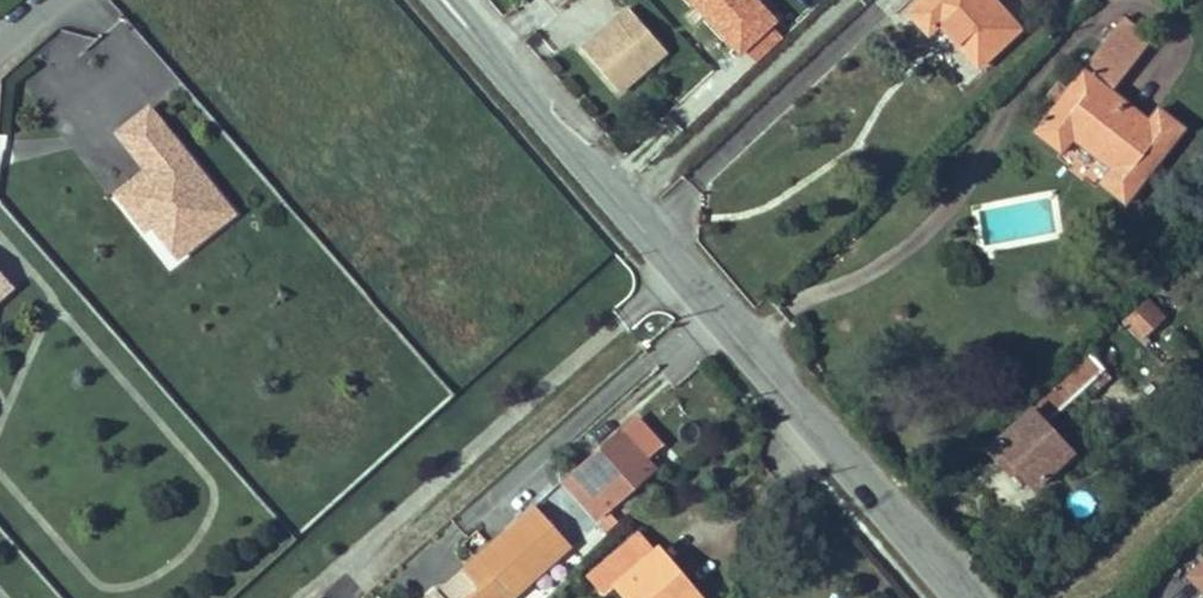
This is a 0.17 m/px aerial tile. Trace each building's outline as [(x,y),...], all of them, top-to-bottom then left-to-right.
[(759,0),(684,0),(735,54),(745,48),(757,61),(783,37),(773,26),(779,21),(759,0)] [(1020,30),(992,0),(923,0),(909,13),(928,33),(938,24),(980,67),(1020,30)] [(647,30),(625,6),(611,18),(634,42),(647,30)] [(618,91),(665,48),(647,30),(634,42),(611,18),(579,49),(618,91)] [(1148,122),(1109,90),(1150,39),(1150,37),(1126,18),(1067,90),(1059,102),(1034,131),(1062,153),(1073,139),(1111,169),(1100,183),(1125,202),(1138,186),(1134,183),(1162,147),(1166,149),(1182,129),(1158,109),(1148,122)] [(1059,102),(1067,90),(1061,86),(1052,97),(1059,102)] [(238,213),(148,103),(112,133),(142,170),(111,196),(142,235),(151,228),(178,262),(238,213)] [(14,290),(0,273),(0,301),(14,290)] [(1143,332),(1163,315),(1148,301),(1126,323),(1146,345),(1150,340),(1143,332)] [(1072,454),(1045,424),(1082,389),(1088,396),(1109,378),(1089,357),(989,449),(1005,466),(1012,462),(1034,486),(1072,454)] [(598,518),(652,470),(619,433),(566,481),(598,518)] [(431,597),(526,597),(520,591),(568,548),(532,507),(431,597)] [(637,536),(589,576),(605,595),(617,586),(627,597),(697,597),(677,573),(672,577),(637,536)] [(1194,571),(1202,580),(1202,562),(1194,571)] [(1194,571),(1187,577),(1202,593),(1202,580),(1194,571)]
